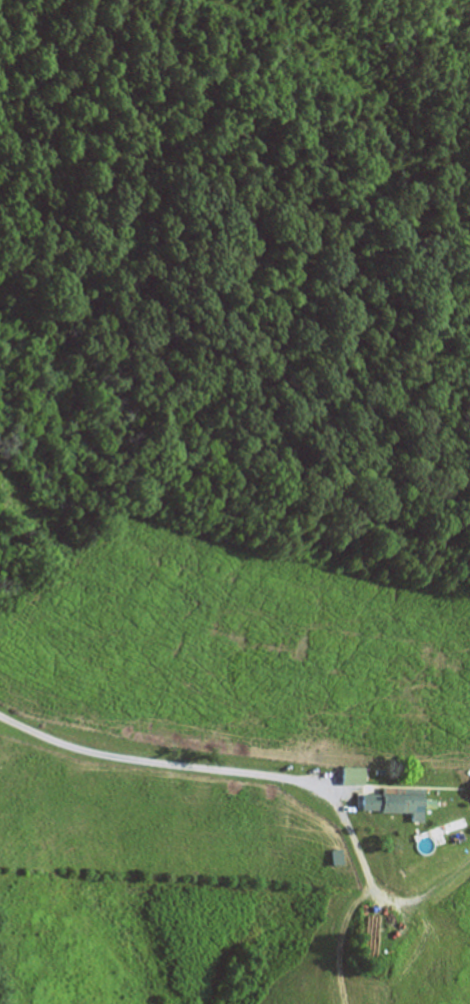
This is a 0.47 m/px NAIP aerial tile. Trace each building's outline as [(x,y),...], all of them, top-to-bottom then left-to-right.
[(366,767),(344,767),(344,785),(366,785),(366,767)] [(413,813),(413,820),(425,820),(426,789),(383,788),(383,794),(364,794),(363,811),(413,813)] [(399,906),(372,903),(365,955),(392,959),(399,906)]
